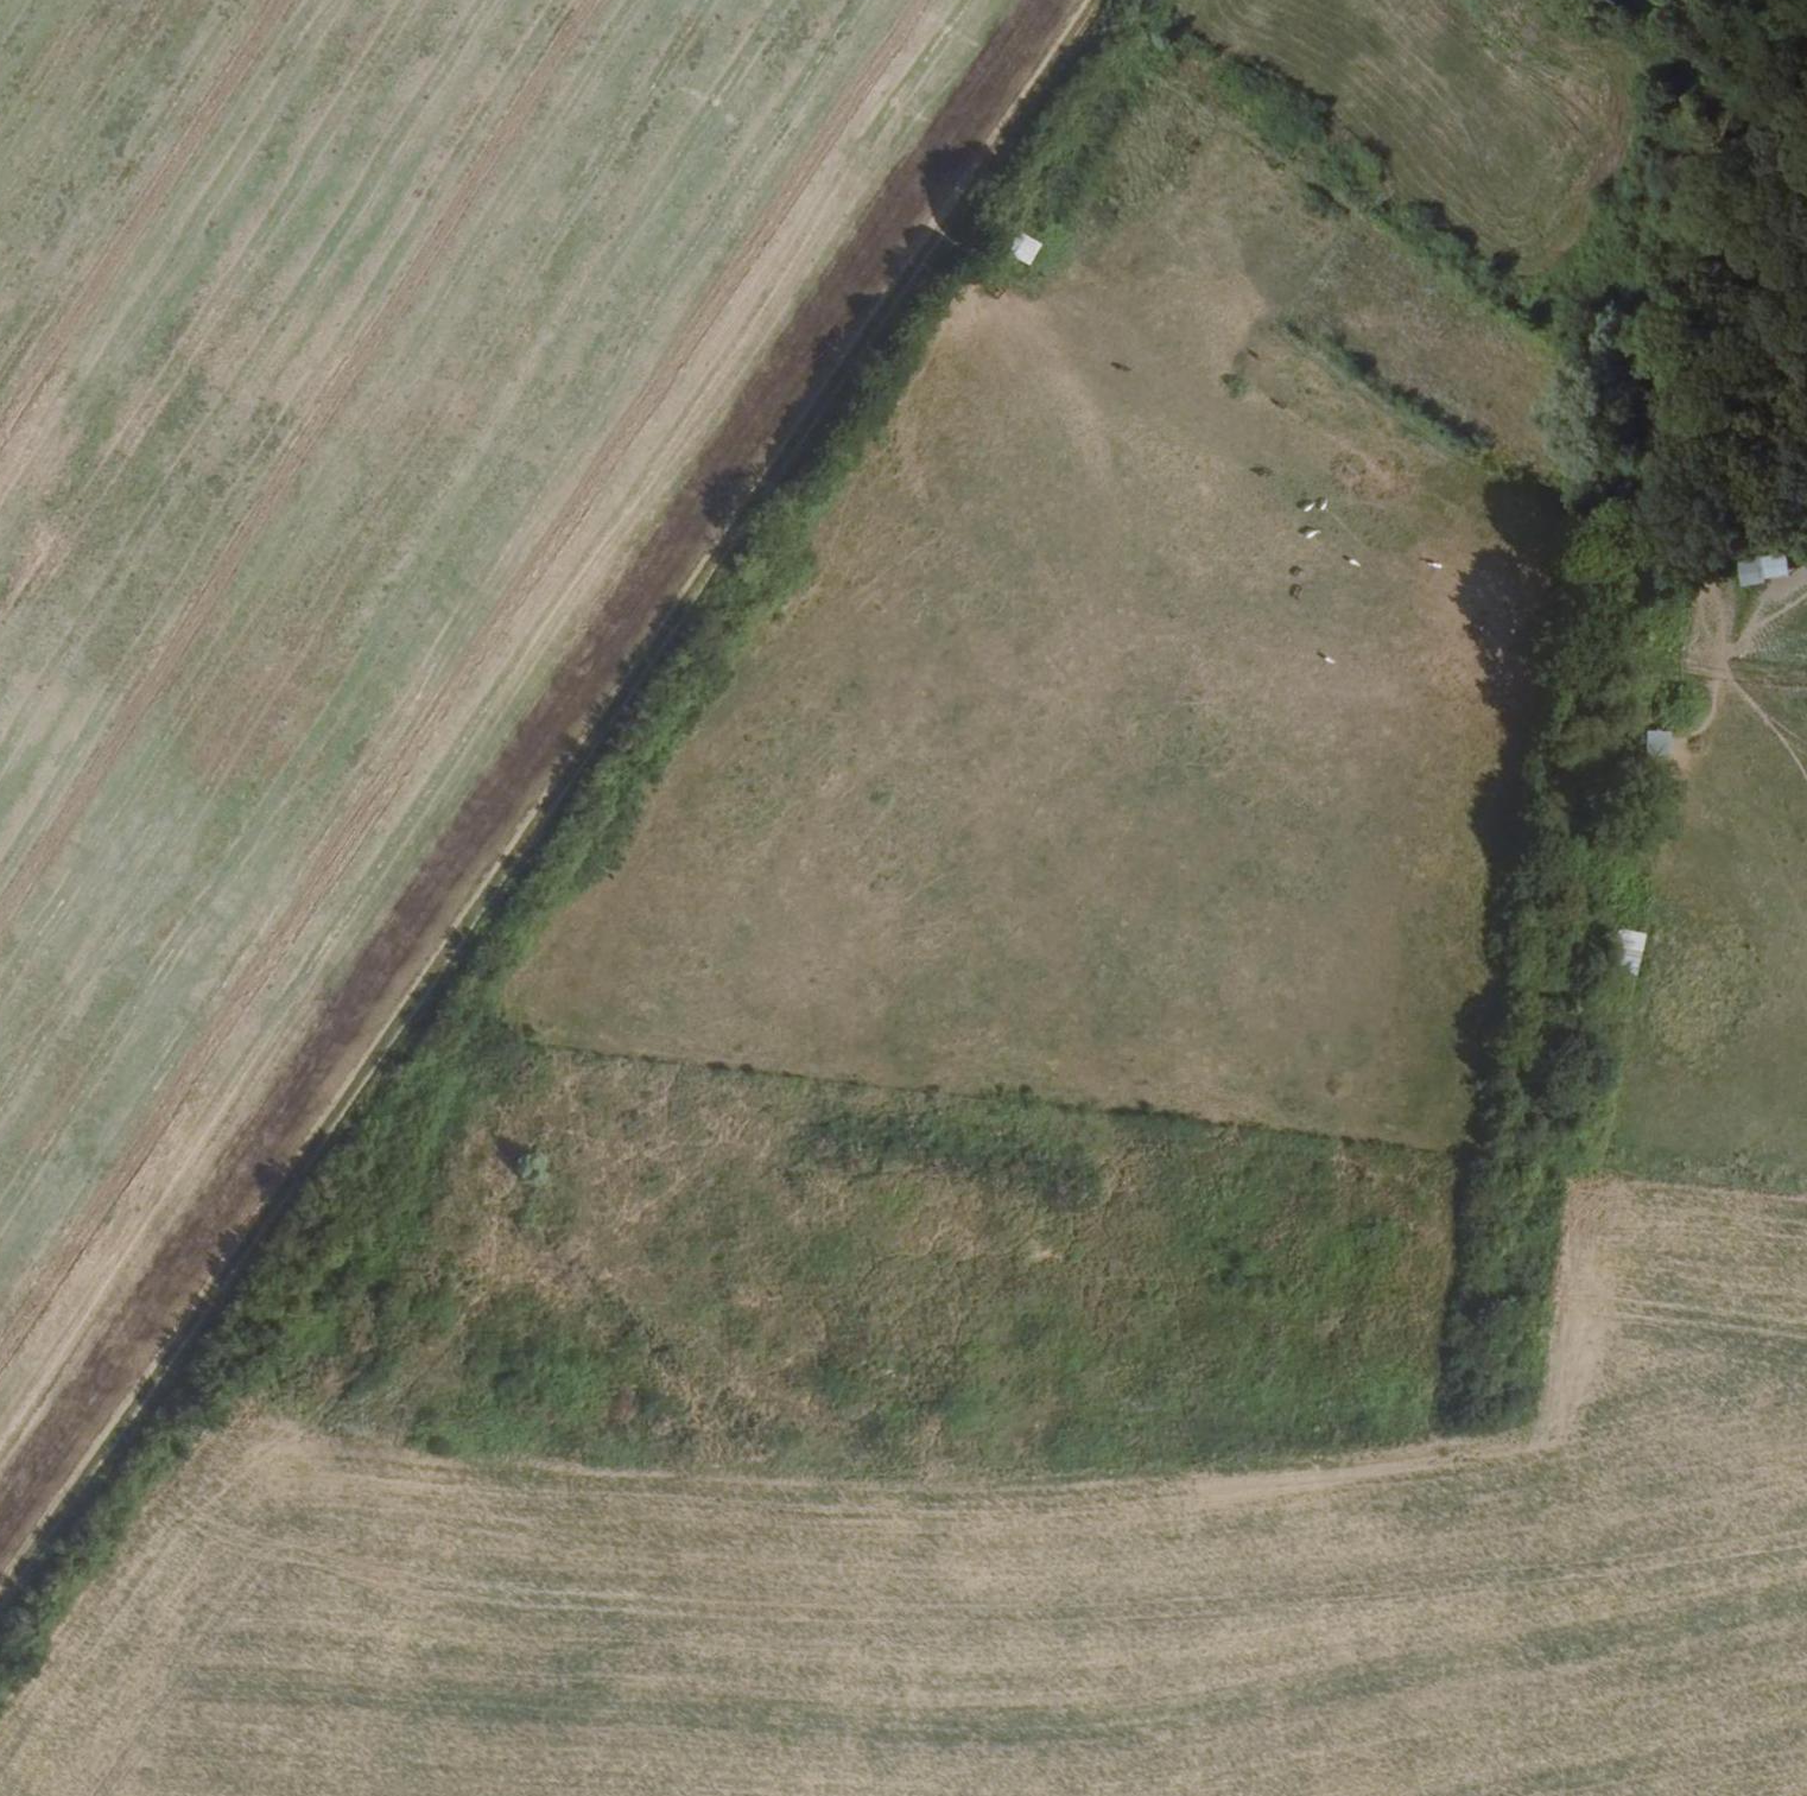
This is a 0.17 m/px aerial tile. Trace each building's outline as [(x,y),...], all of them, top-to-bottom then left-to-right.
[(996,250),(1024,264),(1036,242),(1007,227),(996,250)] [(1737,584),(1786,577),(1783,552),(1734,558),(1737,584)] [(1630,974),(1639,932),(1618,927),(1609,970),(1630,974)]
